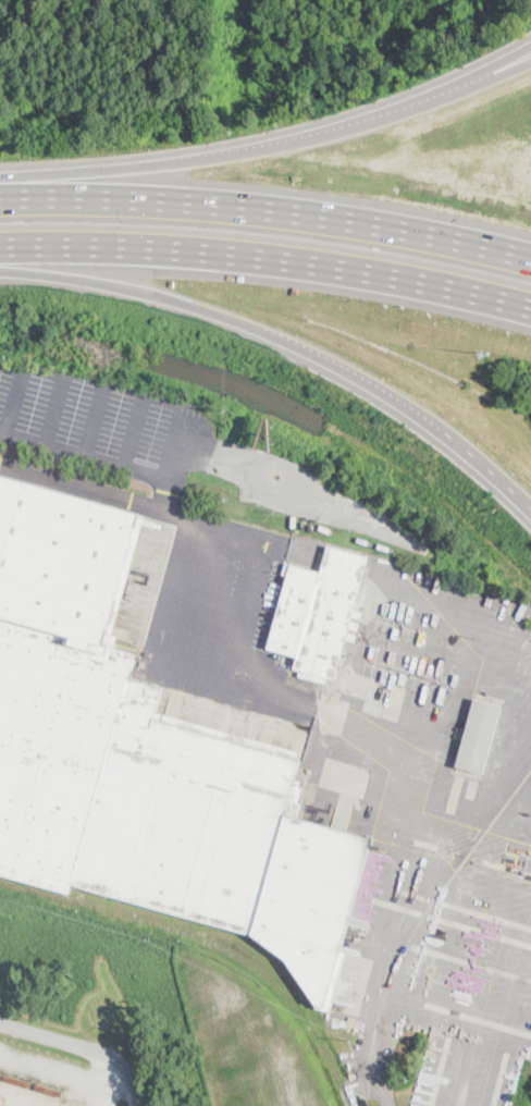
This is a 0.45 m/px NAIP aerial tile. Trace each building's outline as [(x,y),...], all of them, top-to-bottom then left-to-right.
[(69,894),(0,875),(0,477),(146,517),(113,636),(119,637),(115,649),(136,654),(129,678),(162,687),(156,712),(299,752),(297,759),(301,760),(296,779),(300,781),(299,786),(302,787),(298,803),(302,804),(299,819),(372,838),(341,953),(347,954),(332,1012),(316,1008),(317,1005),(286,960),(252,935),(71,884),(69,894)] [(370,557),(336,680),(328,678),(326,684),(299,676),(300,671),(294,669),(297,656),(269,649),(288,577),(283,576),(286,563),(321,573),(329,545),(370,557)] [(503,706),(485,775),(456,766),(476,699),(503,706)]
